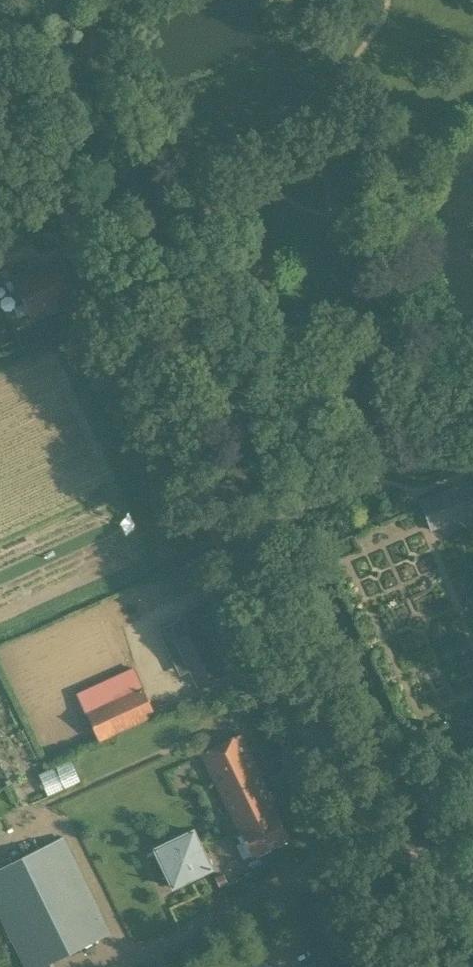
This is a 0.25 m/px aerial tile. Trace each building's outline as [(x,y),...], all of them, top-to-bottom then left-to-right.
[(14,279),(16,283),(15,284),(30,316),(69,298),(54,266),(32,276),(30,272),(14,279)] [(447,520),(472,510),(472,490),(472,487),(422,507),(430,527),(447,520)] [(189,670),(197,686),(223,674),(201,628),(191,632),(184,618),(159,630),(180,674),(189,670)] [(77,694),(99,742),(155,716),(133,667),(77,694)] [(241,734),(220,744),(199,754),(237,832),(239,831),(251,857),(290,839),(278,813),(279,812),(241,734)] [(71,759),(39,774),(48,796),(81,781),(71,759)] [(196,833),(177,842),(158,851),(175,889),(214,871),(196,833)] [(111,934),(64,837),(0,868),(0,919),(23,966),(43,966),(111,934)] [(223,875),(216,877),(220,887),(227,884),(223,875)]
